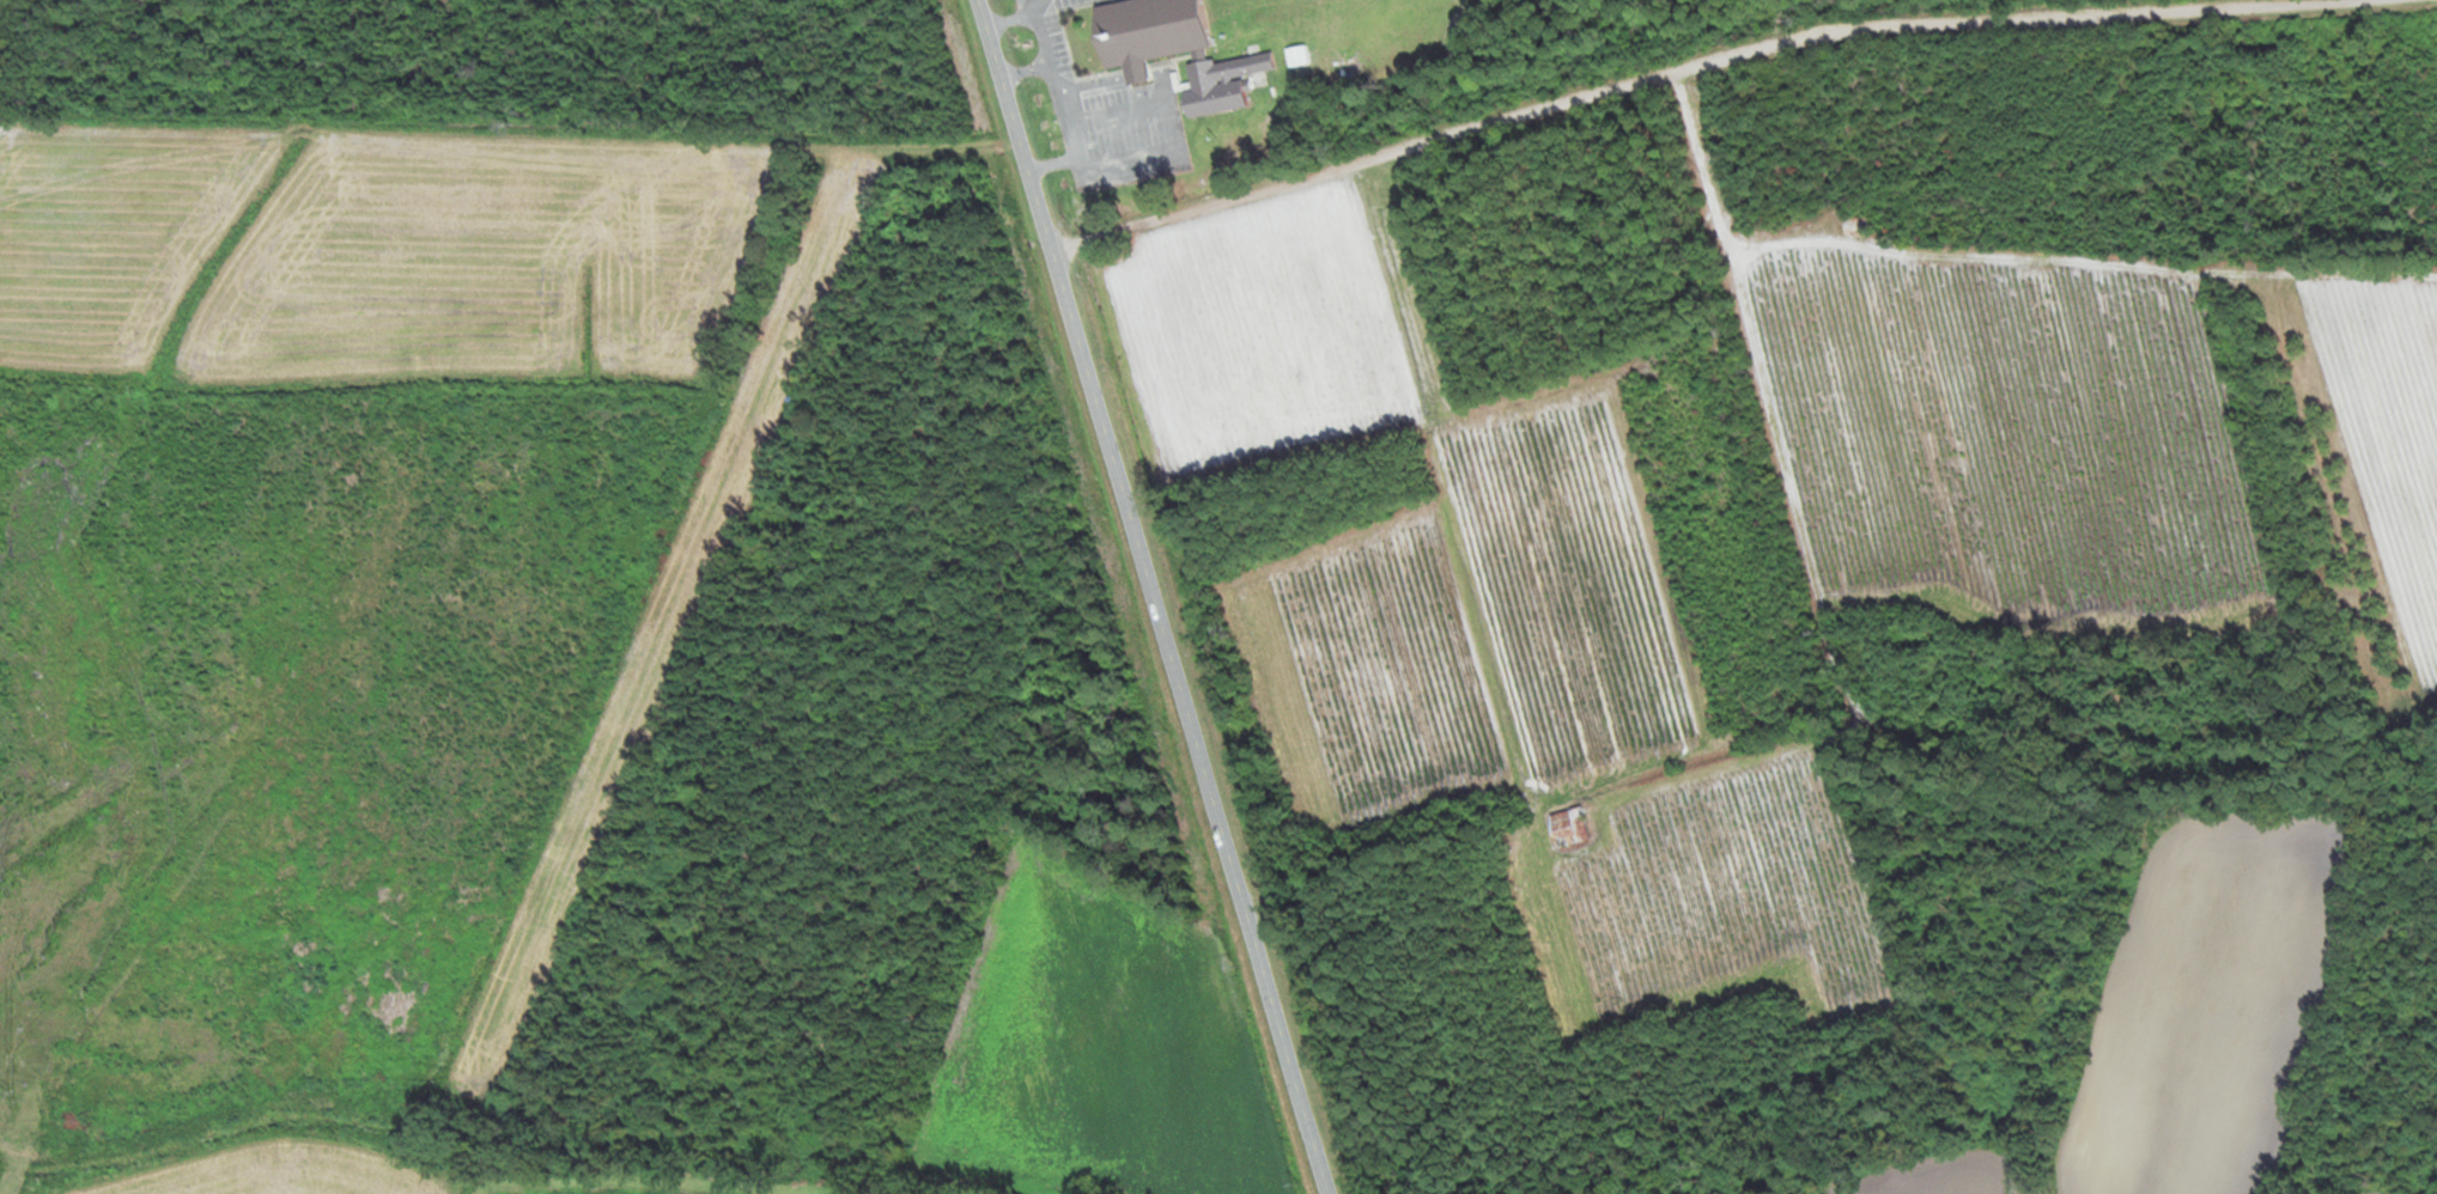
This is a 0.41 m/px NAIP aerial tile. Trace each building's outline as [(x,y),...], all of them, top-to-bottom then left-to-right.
[(1203,50),(1205,50),(1198,0),(1123,0),(1088,5),(1097,72),(1121,69),(1124,86),(1145,83),(1142,62),(1191,55),(1192,64),(1186,65),(1189,92),(1178,93),(1181,118),(1243,109),(1239,77),(1273,73),(1270,54),(1204,63),(1203,50)] [(1287,67),(1307,65),(1305,46),(1284,48),(1287,67)] [(1555,846),(1586,838),(1579,808),(1548,815),(1555,846)]
